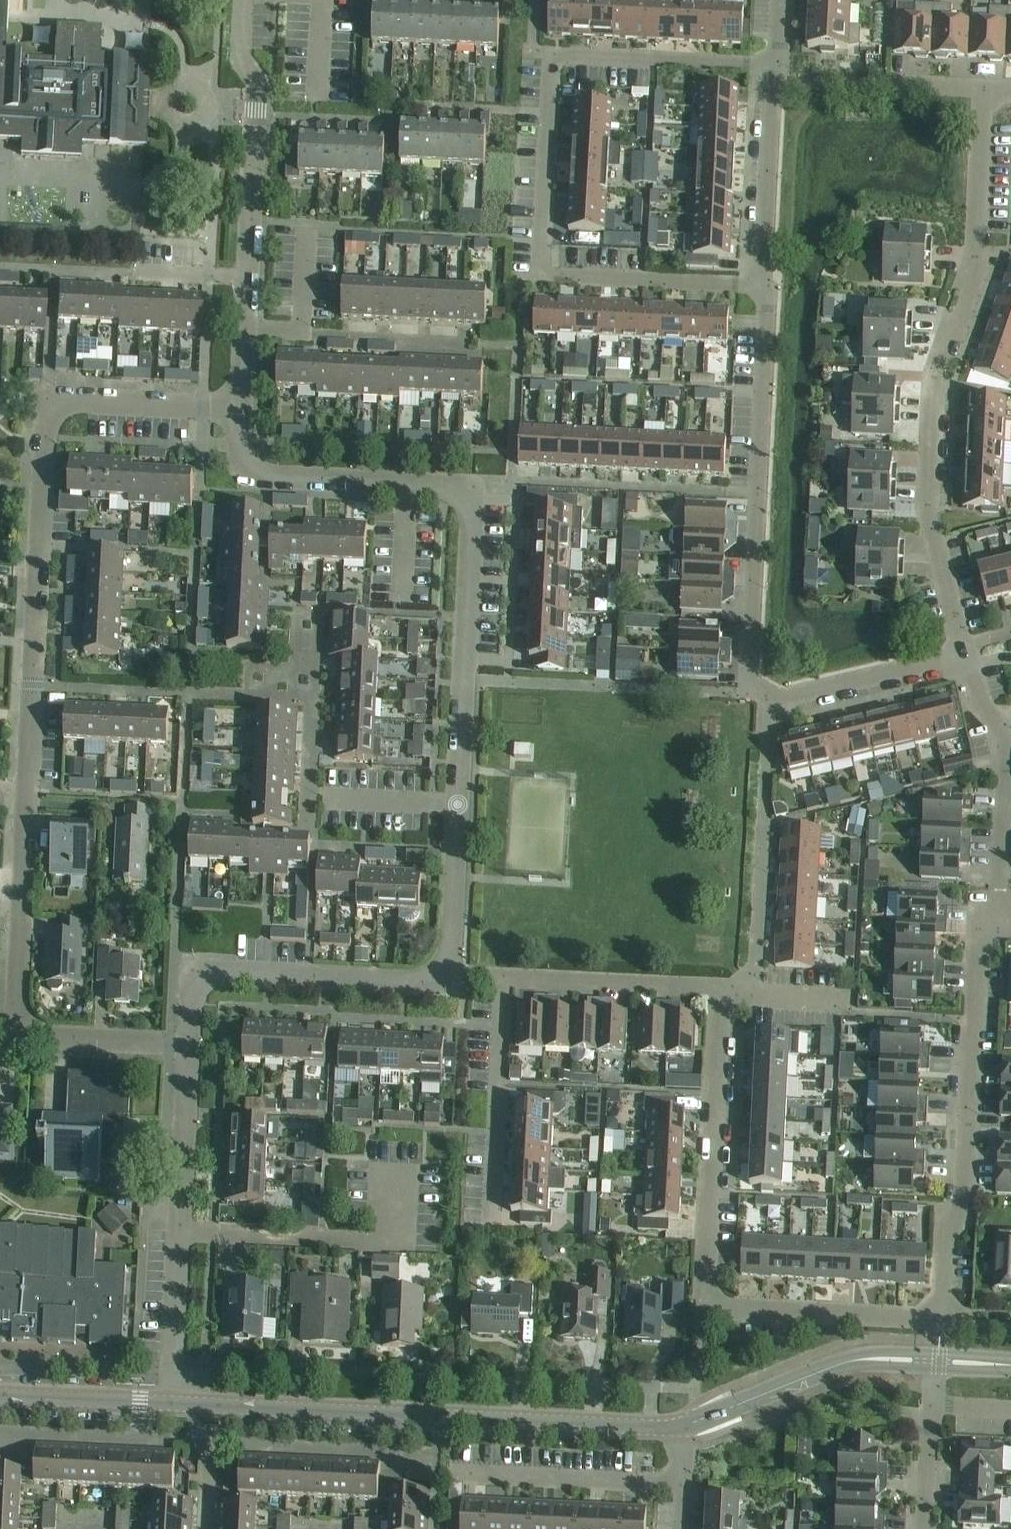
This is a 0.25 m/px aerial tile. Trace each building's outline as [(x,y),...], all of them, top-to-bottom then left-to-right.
[(75,27),(55,26),(54,62),(26,61),(26,53),(4,52),(7,0),(0,0),(0,140),(20,141),(20,155),(79,158),(80,144),(145,147),(147,113),(148,88),(150,58),(99,56),(101,28),(75,27)] [(371,40),(371,44),(392,45),(394,6),(399,6),(399,0),(389,0),(389,6),(373,5),(371,40)] [(392,45),(412,46),(414,8),(419,8),(420,0),(411,0),(410,7),(399,7),(399,6),(394,6),(392,45)] [(412,46),(434,47),(436,8),(440,8),(441,0),(431,0),(431,8),(419,8),(414,8),(412,46)] [(434,47),(456,48),(457,9),(461,9),(461,0),(452,0),(452,9),(440,8),(436,8),(434,47)] [(456,48),(475,48),(477,10),(482,10),(482,0),(473,0),(472,10),(461,9),(457,9),(456,48)] [(475,48),(497,49),(499,20),(502,20),(503,0),(493,0),(493,11),(482,10),(477,10),(475,48)] [(568,36),(570,0),(549,0),(547,35),(568,36)] [(568,36),(590,37),(592,0),(591,0),(570,0),(568,36)] [(592,0),(590,37),(611,39),(613,1),(592,0)] [(718,44),(741,45),(741,54),(742,54),(748,54),(749,54),(750,39),(751,20),(742,20),(743,8),(743,0),(725,0),(724,7),(720,7),(718,44)] [(613,1),(611,39),(633,40),(635,2),(613,1)] [(635,2),(633,40),(654,41),(656,3),(635,2)] [(656,3),(654,41),(676,42),(678,4),(656,3)] [(678,4),(676,42),(697,43),(699,6),(678,4)] [(810,4),(809,25),(849,27),(851,6),(810,4)] [(929,54),(931,54),(934,5),(915,4),(915,18),(895,17),(893,53),(914,54),(916,57),(927,58),(929,54)] [(934,5),(931,54),(934,55),(935,58),(946,59),(949,55),(968,56),(970,21),(951,20),(952,6),(934,5)] [(699,6),(697,43),(718,44),(720,7),(699,6)] [(970,21),(968,56),(988,57),(990,61),(1001,62),(1003,58),(1006,58),(1008,9),(990,8),(989,22),(970,21)] [(848,49),(849,27),(809,25),(808,47),(821,47),(821,52),(835,53),(835,48),(848,49)] [(391,88),(390,100),(398,101),(398,82),(395,78),(392,77),(392,88),(391,88)] [(578,97),(592,98),(593,87),(579,86),(578,97)] [(699,87),(699,106),(737,107),(738,88),(699,87)] [(654,92),(654,103),(664,104),(664,93),(654,92)] [(574,101),(573,120),(611,123),(612,103),(574,101)] [(663,118),(664,104),(654,103),(653,118),(663,118)] [(699,106),(698,126),(736,128),(737,107),(699,106)] [(398,162),(420,163),(422,133),(426,132),(426,125),(427,109),(417,113),(417,125),(400,124),(398,162)] [(422,133),(420,163),(442,164),(443,133),(448,133),(448,126),(448,110),(438,114),(437,126),(426,125),(426,132),(422,133)] [(443,133),(442,164),(463,166),(464,135),(469,135),(469,127),(469,111),(459,115),(458,127),(448,126),(448,133),(443,133)] [(464,135),(463,166),(484,167),(485,137),(488,137),(489,112),(480,116),(479,128),(469,127),(469,135),(464,135)] [(637,114),(636,126),(646,126),(647,114),(637,114)] [(573,120),(571,144),(610,144),(611,123),(573,120)] [(299,174),(319,175),(321,146),(326,147),(325,137),(326,121),(316,125),(316,137),(299,136),(298,152),(286,151),(285,179),(298,179),(299,174)] [(321,146),(319,175),(340,176),(342,146),(346,147),(346,138),(347,122),(337,126),(337,138),(325,137),(326,147),(321,146)] [(342,146),(340,176),(360,177),(361,147),(366,147),(367,139),(367,123),(358,127),(357,139),(346,138),(346,147),(342,146)] [(361,147),(360,177),(382,178),(384,147),(388,148),(388,124),(378,128),(378,140),(367,139),(366,147),(361,147)] [(646,139),(646,126),(636,126),(635,139),(646,139)] [(698,126),(697,148),(735,150),(736,128),(698,126)] [(652,134),(652,146),(654,146),(662,147),(662,138),(662,134),(653,134),(652,134)] [(662,138),(662,147),(671,147),(671,139),(662,138)] [(571,144),(570,166),(609,168),(619,168),(621,149),(617,145),(610,144),(571,144)] [(685,171),(695,171),(734,174),(735,150),(697,148),(690,147),(686,151),(685,171)] [(631,153),(630,166),(657,167),(657,153),(631,153)] [(570,166),(569,187),(607,189),(609,168),(570,166)] [(657,183),(657,167),(630,166),(630,183),(657,183)] [(695,171),(694,193),(733,196),(734,174),(695,171)] [(569,187),(567,209),(606,211),(607,189),(569,187)] [(649,204),(658,205),(659,192),(649,192),(649,204)] [(694,193),(693,214),(732,217),(733,196),(694,193)] [(632,200),(632,211),(642,212),(643,200),(632,200)] [(375,206),(374,216),(386,216),(387,206),(375,206)] [(402,209),(401,220),(411,221),(411,209),(402,209)] [(605,232),(606,211),(567,209),(566,230),(605,232)] [(642,225),(642,212),(632,211),(631,225),(641,225),(642,225)] [(693,214),(692,234),(731,238),(732,217),(693,214)] [(648,220),(647,232),(657,232),(658,221),(648,220)] [(887,228),(886,254),(930,257),(931,239),(925,238),(926,230),(887,228)] [(647,232),(647,245),(648,245),(657,245),(657,232),(647,232)] [(657,232),(657,245),(657,247),(669,247),(670,234),(657,232)] [(622,233),(622,248),(639,248),(640,248),(641,233),(622,233)] [(345,234),(344,244),(351,244),(365,245),(366,235),(352,234),(352,235),(345,234)] [(692,234),(691,255),(687,255),(687,267),(719,269),(720,257),(730,258),(731,238),(692,234)] [(366,235),(365,245),(378,246),(379,235),(366,235)] [(392,246),(407,247),(407,236),(393,236),(392,246)] [(407,236),(407,247),(428,248),(428,237),(407,236)] [(428,237),(428,248),(447,249),(447,238),(428,237)] [(447,238),(447,249),(460,249),(460,239),(447,238)] [(488,240),(474,240),(474,250),(487,250),(488,240)] [(929,274),(930,257),(886,254),(885,280),(923,282),(924,274),(929,274)] [(5,273),(4,284),(18,285),(18,274),(5,273)] [(377,273),(377,284),(385,284),(385,273),(377,273)] [(998,303),(1010,308),(1010,283),(1005,281),(998,303)] [(340,319),(361,320),(363,283),(342,282),(340,319)] [(363,283),(361,320),(383,321),(385,284),(377,284),(363,283)] [(385,284),(383,321),(404,322),(406,285),(385,284)] [(56,322),(76,323),(78,286),(57,285),(56,322)] [(406,285),(404,322),(425,323),(427,286),(406,285)] [(78,286),(76,323),(96,324),(98,287),(78,286)] [(427,286),(425,323),(446,324),(447,287),(427,286)] [(98,287),(96,324),(118,325),(119,295),(119,288),(98,287)] [(447,287),(446,324),(466,325),(468,288),(447,287)] [(468,288),(466,325),(485,326),(486,289),(468,288)] [(4,294),(2,331),(23,332),(25,295),(4,294)] [(25,295),(23,332),(44,333),(46,296),(25,295)] [(119,295),(118,325),(117,330),(138,331),(139,296),(119,295)] [(139,296),(138,331),(158,332),(159,297),(139,296)] [(159,297),(158,332),(178,333),(180,298),(159,297)] [(180,298),(178,333),(199,334),(201,299),(180,298)] [(532,334),(556,336),(558,299),(534,298),(532,334)] [(558,299),(556,336),(576,337),(578,300),(558,299)] [(823,299),(823,317),(834,317),(835,299),(823,299)] [(578,300),(576,337),(598,338),(600,301),(578,300)] [(600,301),(598,338),(619,339),(621,302),(600,301)] [(867,301),(866,330),(911,332),(912,319),(906,318),(906,303),(867,301)] [(621,302),(619,339),(641,340),(643,303),(621,302)] [(643,303),(641,340),(662,341),(664,305),(643,303)] [(990,324),(1010,331),(1010,308),(998,303),(990,324)] [(664,305),(662,341),(683,342),(686,306),(664,305)] [(686,306),(683,342),(704,343),(707,307),(686,306)] [(707,307),(704,343),(726,344),(728,308),(707,307)] [(493,308),(492,320),(505,321),(505,309),(493,308)] [(982,348),(1010,358),(1010,331),(990,324),(982,348)] [(911,344),(911,332),(866,330),(864,357),(904,360),(904,344),(911,344)] [(325,350),(339,351),(340,340),(325,339),(325,350)] [(340,340),(339,351),(353,352),(354,341),(353,341),(340,340)] [(77,341),(75,352),(88,353),(89,342),(77,341)] [(367,353),(381,353),(382,342),(367,342),(367,353)] [(382,342),(381,353),(394,354),(395,343),(382,342)] [(1010,378),(1010,358),(982,348),(975,370),(1010,382),(1010,378)] [(276,389),(296,389),(298,354),(277,353),(276,389)] [(138,358),(138,370),(148,371),(149,371),(150,354),(139,354),(138,358)] [(298,354),(296,389),(317,390),(319,359),(319,354),(298,354)] [(400,364),(399,395),(420,396),(422,360),(401,359),(400,364)] [(68,361),(55,360),(54,370),(67,371),(68,361)] [(422,360),(420,396),(440,397),(442,360),(422,360)] [(442,360),(440,397),(460,398),(462,361),(442,360)] [(82,371),(95,372),(95,362),(82,361),(82,371)] [(319,361),(317,390),(317,397),(339,398),(340,362),(319,361)] [(462,361),(460,398),(481,399),(483,362),(462,361)] [(95,372),(108,373),(109,363),(95,362),(95,372)] [(340,362),(339,398),(360,399),(361,363),(340,362)] [(361,363),(360,399),(359,410),(365,410),(365,407),(366,399),(381,400),(382,364),(361,363)] [(382,364),(381,400),(399,400),(399,395),(400,364),(382,364)] [(531,367),(531,376),(543,376),(543,367),(531,367)] [(661,367),(660,373),(660,382),(671,383),(672,368),(661,367)] [(843,405),(854,406),(900,408),(900,395),(895,394),(895,379),(879,378),(880,368),(859,367),(859,377),(855,377),(855,380),(844,380),(843,405)] [(562,377),(574,378),(574,369),(562,368),(562,377)] [(574,369),(574,378),(586,379),(587,370),(574,369)] [(122,380),(136,380),(136,370),(122,370),(122,380)] [(136,370),(136,380),(149,381),(149,371),(148,371),(138,370),(136,370)] [(604,379),(616,380),(617,371),(604,370),(604,379)] [(41,371),(27,371),(27,381),(41,381),(41,371)] [(163,381),(178,382),(178,372),(163,371),(163,381)] [(617,371),(616,380),(629,381),(629,372),(617,371)] [(178,372),(178,382),(190,383),(190,373),(178,372)] [(647,381),(660,382),(660,373),(647,373),(647,381)] [(689,384),(702,385),(702,375),(689,375),(689,384)] [(702,375),(702,385),(714,385),(714,376),(702,375)] [(529,391),(542,392),(542,382),(530,382),(529,391)] [(542,382),(542,392),(555,393),(555,383),(542,382)] [(571,393),(584,394),(584,385),(571,384),(571,393)] [(584,385),(584,394),(596,395),(597,385),(584,385)] [(612,396),(626,396),(625,387),(613,386),(612,396)] [(625,387),(626,396),(637,397),(638,387),(625,387)] [(653,398),(666,398),(666,389),(653,388),(653,398)] [(666,389),(666,398),(679,399),(679,389),(666,389)] [(694,400),(706,400),(706,391),(694,390),(694,400)] [(706,391),(706,400),(719,401),(720,391),(706,391)] [(969,396),(968,418),(1005,419),(1006,399),(969,396)] [(899,420),(900,408),(854,406),(853,433),(892,435),(893,420),(899,420)] [(421,417),(421,429),(430,429),(430,417),(421,417)] [(968,418),(966,441),(1004,443),(1005,419),(968,418)] [(519,427),(517,466),(538,467),(540,467),(542,429),(519,427)] [(832,442),(832,427),(821,427),(820,442),(832,442)] [(281,438),(294,438),(294,429),(281,428),(281,438)] [(359,428),(358,440),(371,441),(372,429),(359,428)] [(294,429),(294,438),(307,439),(308,429),(294,429)] [(542,429),(540,467),(558,468),(560,468),(562,430),(558,429),(542,429)] [(562,430),(560,468),(579,469),(581,469),(583,431),(580,430),(562,430)] [(583,431),(581,469),(600,470),(602,470),(604,432),(603,432),(583,431)] [(604,432),(602,470),(620,471),(622,471),(624,433),(620,433),(604,432)] [(624,433),(622,471),(641,472),(642,472),(644,434),(643,434),(640,434),(624,433)] [(402,444),(416,445),(417,435),(402,434),(402,444)] [(644,434),(642,472),(657,473),(661,473),(663,435),(661,435),(659,435),(644,434)] [(417,435),(416,445),(430,445),(430,435),(417,435)] [(663,435),(661,473),(663,474),(679,474),(681,474),(683,475),(685,436),(681,436),(678,435),(673,435),(665,435),(664,435),(663,435)] [(444,446),(458,446),(458,436),(444,436),(444,446)] [(458,436),(458,446),(471,447),(471,437),(458,436)] [(685,436),(683,475),(702,476),(704,437),(685,436)] [(704,437),(702,476),(724,477),(726,438),(704,437)] [(966,441),(965,463),(1003,465),(1004,443),(966,441)] [(825,444),(825,457),(834,457),(835,444),(825,444)] [(138,459),(152,460),(153,450),(138,449),(138,459)] [(153,450),(152,460),(165,460),(165,450),(153,450)] [(179,451),(179,454),(172,453),(172,461),(192,462),(193,451),(179,451)] [(852,453),(850,482),(896,484),(897,471),(891,470),(891,455),(852,453)] [(58,512),(74,512),(88,513),(89,497),(91,458),(69,457),(68,494),(59,493),(58,512)] [(91,458),(89,497),(108,498),(110,458),(91,458)] [(110,458),(108,498),(129,499),(130,470),(130,459),(110,458)] [(965,463),(964,484),(1002,486),(1003,465),(965,463)] [(130,470),(129,499),(128,506),(150,507),(152,471),(130,470)] [(152,471),(150,507),(170,507),(171,472),(152,471)] [(171,472),(170,507),(191,508),(192,473),(171,472)] [(896,496),(896,484),(850,482),(849,509),(888,512),(889,496),(896,496)] [(963,506),(982,507),(982,512),(998,513),(998,508),(1001,508),(1002,486),(964,484),(963,506)] [(626,493),(625,511),(637,511),(638,494),(626,493)] [(535,506),(534,528),(582,531),(583,510),(577,510),(577,497),(547,495),(546,506),(535,506)] [(272,507),(289,507),(290,497),(272,496),(272,507)] [(290,497),(289,507),(307,508),(307,498),(290,497)] [(809,500),(808,514),(825,515),(825,501),(809,500)] [(684,501),(683,529),(736,532),(737,520),(726,519),(727,503),(684,501)] [(202,506),(201,523),(212,523),(213,506),(202,506)] [(227,507),(227,526),(231,526),(260,527),(261,508),(227,507)] [(600,519),(600,531),(615,532),(616,512),(603,511),(602,519),(600,519)] [(809,519),(809,529),(819,530),(820,519),(809,519)] [(304,532),(303,561),(324,562),(325,522),(305,521),(304,532)] [(325,522),(324,562),(343,563),(345,523),(325,522)] [(211,541),(212,523),(201,523),(200,540),(211,541)] [(345,523),(343,563),(364,564),(366,524),(345,523)] [(219,526),(219,544),(259,546),(260,527),(231,526),(227,526),(219,526)] [(534,528),(533,549),(571,551),(581,551),(582,531),(534,528)] [(673,544),(682,545),(682,556),(724,558),(725,544),(736,545),(736,532),(683,529),(674,529),(673,544)] [(986,531),(988,537),(998,535),(997,529),(986,531)] [(859,530),(858,558),(904,560),(904,547),(898,547),(899,531),(859,530)] [(269,531),(268,571),(269,571),(283,571),(283,560),(285,560),(287,532),(271,531),(269,531)] [(977,540),(988,537),(986,531),(976,534),(977,540)] [(116,544),(117,534),(90,532),(90,543),(116,544)] [(287,532),(285,560),(303,561),(304,532),(303,532),(287,532)] [(641,539),(623,539),(623,551),(641,552),(641,539)] [(608,541),(607,553),(616,554),(617,541),(608,541)] [(219,544),(218,565),(223,565),(259,567),(259,546),(219,544)] [(533,549),(532,571),(570,573),(571,551),(533,549)] [(88,551),(87,571),(123,572),(124,552),(88,551)] [(607,553),(607,566),(615,566),(616,554),(607,553)] [(622,553),(622,562),(631,562),(632,553),(622,553)] [(682,556),(680,583),(734,586),(734,573),(723,573),(724,558),(682,556)] [(67,557),(66,570),(76,571),(77,558),(67,557)] [(806,558),(805,570),(818,571),(819,559),(806,558)] [(903,573),(904,560),(858,558),(857,586),(896,588),(897,572),(903,573)] [(1003,597),(1010,595),(1010,566),(1009,559),(994,563),(1003,597)] [(987,601),(1003,597),(994,563),(978,566),(987,601)] [(223,586),(228,586),(258,587),(259,567),(223,565),(223,586)] [(75,584),(76,571),(66,570),(65,584),(75,584)] [(87,571),(86,592),(122,594),(123,572),(87,571)] [(532,571),(531,592),(569,594),(570,573),(532,571)] [(619,580),(619,589),(634,590),(635,580),(619,580)] [(733,598),(734,586),(680,583),(679,611),(722,613),(722,598),(733,598)] [(609,584),(608,597),(612,597),(613,597),(616,597),(617,585),(614,585),(613,585),(609,584)] [(228,586),(227,605),(267,606),(268,588),(258,587),(228,586)] [(198,589),(197,604),(208,604),(208,590),(198,589)] [(86,592),(85,612),(121,614),(122,594),(86,592)] [(302,592),(301,603),(317,603),(317,592),(302,592)] [(531,592),(529,613),(567,615),(569,594),(531,592)] [(327,593),(327,604),(356,605),(357,594),(327,593)] [(608,597),(607,609),(612,609),(613,609),(616,609),(616,606),(616,597),(613,597),(612,597),(608,597)] [(65,598),(64,610),(74,610),(75,599),(65,598)] [(175,603),(175,612),(184,612),(184,604),(175,603)] [(872,603),(871,612),(885,613),(886,604),(872,603)] [(207,620),(208,604),(197,604),(196,620),(207,620)] [(227,605),(226,626),(266,627),(267,606),(227,605)] [(74,625),(74,610),(64,610),(63,625),(74,625)] [(85,612),(84,633),(120,635),(121,614),(85,612)] [(529,613),(528,634),(566,637),(567,615),(529,613)] [(332,615),(331,636),(369,637),(370,617),(332,615)] [(626,629),(643,629),(643,616),(627,615),(626,629)] [(678,622),(677,650),(731,653),(731,641),(720,640),(721,624),(678,622)] [(408,625),(407,639),(418,640),(419,625),(408,625)] [(265,649),(266,627),(226,626),(225,647),(265,649)] [(602,626),(602,638),(611,639),(611,627),(602,626)] [(195,646),(206,646),(207,631),(196,630),(195,646)] [(119,656),(120,635),(84,633),(83,654),(119,656)] [(565,657),(566,637),(528,634),(527,657),(538,658),(538,669),(569,671),(570,657),(565,657)] [(339,657),(339,656),(368,657),(369,637),(331,636),(330,657),(339,657)] [(610,651),(611,639),(602,638),(601,650),(598,650),(598,663),(606,663),(607,651),(610,651)] [(62,639),(61,652),(72,653),(73,640),(62,639)] [(417,656),(418,640),(407,639),(406,655),(417,656)] [(617,649),(615,674),(639,675),(640,650),(617,649)] [(730,665),(731,653),(677,650),(676,678),(718,680),(719,664),(730,665)] [(339,656),(338,677),(377,679),(378,658),(368,657),(339,656)] [(416,676),(426,677),(427,661),(416,660),(416,676)] [(338,677),(338,697),(376,699),(377,679),(338,677)] [(407,700),(414,700),(418,701),(425,701),(426,689),(426,685),(406,685),(405,700),(407,700)] [(426,689),(425,701),(433,702),(433,701),(434,689),(426,689)] [(927,701),(935,739),(937,738),(939,745),(959,740),(957,733),(958,733),(958,731),(962,730),(958,714),(954,715),(950,696),(927,701)] [(338,697),(337,717),(375,719),(376,699),(338,697)] [(425,718),(425,701),(418,701),(414,700),(413,717),(425,718)] [(906,706),(915,743),(935,739),(927,701),(906,706)] [(63,741),(84,742),(86,706),(65,705),(63,741)] [(86,706),(84,742),(106,743),(108,707),(86,706)] [(885,711),(894,748),(915,743),(906,706),(885,711)] [(108,707),(106,743),(125,744),(127,708),(108,707)] [(127,708),(125,744),(146,745),(148,710),(127,708)] [(258,709),(257,730),(295,732),(296,710),(258,709)] [(148,710),(146,745),(166,746),(168,711),(148,710)] [(864,716),(873,753),(894,748),(885,711),(864,716)] [(204,713),(203,727),(214,728),(215,713),(204,713)] [(843,721),(852,758),(873,753),(864,716),(843,721)] [(337,717),(336,738),(374,740),(375,719),(337,717)] [(822,726),(831,763),(852,758),(843,721),(822,726)] [(801,731),(810,768),(831,763),(822,726),(801,731)] [(213,744),(214,728),(203,727),(202,743),(213,744)] [(413,727),(412,742),(431,743),(432,728),(413,727)] [(257,730),(256,749),(294,751),(295,732),(257,730)] [(788,773),(810,768),(801,731),(780,736),(784,755),(779,756),(783,772),(788,771),(788,773)] [(335,759),(373,760),(373,758),(379,758),(380,740),(374,740),(336,738),(335,759)] [(412,758),(423,758),(430,759),(431,743),(412,742),(412,758)] [(516,745),(515,757),(530,757),(531,746),(516,745)] [(256,749),(255,769),(293,771),(294,751),(256,749)] [(202,753),(201,767),(212,768),(213,754),(202,753)] [(971,756),(942,763),(946,778),(975,771),(971,756)] [(70,775),(82,776),(83,762),(83,759),(70,759),(70,775)] [(82,779),(83,779),(94,780),(94,763),(84,762),(83,762),(82,776),(82,779)] [(212,774),(212,768),(201,767),(200,783),(211,784),(211,782),(212,774)] [(255,769),(254,791),(282,792),(292,793),(293,771),(255,769)] [(922,774),(924,783),(936,780),(934,771),(922,774)] [(146,774),(146,792),(164,794),(164,775),(146,774)] [(212,774),(211,782),(221,783),(221,774),(212,774)] [(913,786),(924,783),(922,774),(911,777),(913,786)] [(880,781),(883,797),(884,798),(896,796),(894,787),(892,778),(880,781)] [(83,781),(82,791),(95,792),(95,780),(94,780),(83,779),(83,781)] [(866,783),(870,800),(883,797),(879,780),(866,783)] [(68,791),(82,791),(83,781),(68,781),(68,791)] [(108,792),(123,793),(123,783),(109,783),(108,792)] [(123,783),(123,793),(135,794),(136,784),(123,783)] [(254,791),(253,809),(281,810),(282,792),(254,791)] [(838,794),(840,803),(852,800),(850,792),(838,794)] [(829,805),(840,803),(838,794),(827,797),(829,805)] [(924,795),(923,823),(962,825),(962,811),(973,812),(973,798),(964,797),(951,796),(951,797),(938,796),(924,795)] [(818,800),(805,802),(807,810),(820,807),(818,800)] [(870,802),(869,817),(880,818),(881,803),(870,802)] [(115,881),(146,882),(149,824),(154,824),(155,808),(126,807),(125,822),(118,821),(115,881)] [(852,808),(847,833),(861,836),(866,811),(852,808)] [(293,811),(281,810),(253,809),(253,824),(293,826),(293,811)] [(189,859),(211,860),(213,822),(191,821),(189,859)] [(869,821),(869,830),(879,830),(879,821),(869,821)] [(52,874),(86,875),(88,842),(96,842),(97,825),(55,822),(52,874)] [(213,822),(211,860),(232,861),(233,834),(233,823),(213,822)] [(923,823),(922,850),(970,852),(971,839),(961,838),(962,825),(923,823)] [(782,841),(781,850),(820,852),(821,828),(783,826),(782,841)] [(233,834),(232,861),(250,862),(251,835),(233,834)] [(251,835),(250,862),(249,874),(268,875),(270,836),(251,835)] [(270,836),(268,875),(289,876),(289,868),(291,837),(270,836)] [(291,837),(289,868),(307,869),(307,865),(309,865),(310,838),(291,837)] [(851,841),(850,853),(860,853),(861,842),(851,841)] [(868,848),(868,861),(878,862),(878,849),(868,848)] [(364,860),(379,861),(380,851),(365,850),(364,860)] [(781,859),(780,872),(818,875),(820,852),(781,850),(781,859)] [(970,865),(970,852),(922,850),(920,876),(959,879),(960,864),(970,865)] [(380,851),(379,861),(394,862),(395,852),(380,851)] [(850,853),(850,866),(859,866),(860,853),(850,853)] [(315,895),(336,896),(338,857),(317,856),(315,895)] [(338,857),(336,896),(356,898),(359,869),(359,858),(338,857)] [(359,869),(356,898),(359,898),(358,907),(376,908),(378,870),(359,869)] [(378,870),(376,908),(397,909),(399,871),(378,870)] [(399,871),(397,909),(399,910),(399,916),(418,917),(418,911),(420,872),(399,871)] [(779,887),(779,896),(817,898),(818,875),(780,872),(779,887)] [(864,882),(864,896),(878,897),(878,883),(864,882)] [(297,886),(295,921),(306,921),(307,887),(297,886)] [(848,887),(848,898),(858,899),(858,888),(848,887)] [(900,891),(898,919),(947,922),(947,908),(938,908),(939,893),(900,891)] [(183,893),(182,910),(221,912),(222,901),(192,899),(193,893),(183,893)] [(779,905),(778,919),(816,921),(817,898),(779,896),(778,905),(779,905)] [(848,898),(847,912),(857,912),(858,899),(848,898)] [(861,919),(861,925),(862,925),(866,928),(872,925),(872,919),(866,916),(862,919),(861,919)] [(777,933),(776,943),(814,944),(816,921),(778,919),(777,933)] [(898,919),(897,946),(935,948),(936,934),(946,934),(947,922),(898,919)] [(46,981),(48,981),(48,986),(51,990),(58,990),(63,987),(63,982),(78,982),(81,935),(85,935),(86,924),(62,922),(61,934),(48,933),(46,981)] [(270,929),(269,939),(269,940),(304,942),(305,931),(270,929)] [(846,933),(845,944),(855,944),(856,933),(846,933)] [(319,945),(333,946),(334,944),(334,936),(320,935),(319,945)] [(334,944),(333,946),(349,947),(350,937),(334,936),(334,944)] [(813,967),(814,944),(776,943),(776,951),(775,965),(813,967)] [(845,958),(854,959),(855,944),(845,944),(845,958)] [(861,952),(861,953),(869,953),(869,944),(861,944),(861,952)] [(897,946),(895,972),(944,975),(945,961),(934,961),(935,948),(897,946)] [(368,963),(368,948),(355,948),(354,962),(368,963)] [(99,951),(97,981),(108,981),(107,1003),(136,1005),(138,961),(119,961),(119,952),(99,951)] [(943,988),(944,975),(895,972),(894,999),(932,1001),(932,987),(943,988)] [(518,1006),(516,1047),(545,1048),(547,997),(533,996),(533,1007),(518,1006)] [(547,997),(545,1048),(571,1049),(571,1057),(572,1059),(574,1009),(558,1008),(558,997),(547,997)] [(574,1009),(572,1059),(572,1060),(575,1062),(578,1062),(581,1061),(583,1058),(583,1050),(598,1051),(601,999),(587,999),(587,1009),(574,1009)] [(601,999),(598,1051),(625,1052),(627,1011),(612,1011),(612,1000),(601,999)] [(638,1052),(667,1054),(669,1002),(656,1002),(655,1013),(640,1012),(638,1052)] [(669,1002),(667,1054),(694,1055),(696,1015),(681,1014),(681,1003),(669,1002)] [(243,1060),(264,1060),(265,1022),(245,1021),(243,1060)] [(265,1022),(264,1060),(284,1061),(286,1023),(265,1022)] [(286,1023),(284,1061),(304,1062),(306,1024),(286,1023)] [(306,1024),(304,1062),(326,1063),(327,1025),(306,1024)] [(834,1028),(820,1027),(821,1045),(833,1045),(834,1028)] [(884,1028),(882,1056),(930,1058),(930,1045),(920,1044),(921,1030),(884,1028)] [(335,1070),(335,1083),(359,1084),(360,1071),(361,1045),(362,1033),(341,1031),(339,1070),(335,1070)] [(756,1054),(788,1056),(790,1033),(757,1032),(756,1054)] [(361,1045),(360,1071),(380,1072),(381,1050),(381,1034),(362,1033),(361,1045)] [(381,1050),(380,1072),(381,1072),(380,1085),(382,1085),(399,1086),(400,1073),(401,1073),(402,1055),(402,1035),(381,1034),(381,1050)] [(402,1055),(401,1073),(421,1074),(422,1050),(423,1036),(402,1035),(402,1055)] [(421,1074),(421,1084),(441,1085),(441,1075),(455,1076),(457,1045),(443,1044),(443,1037),(423,1036),(422,1050),(421,1074)] [(756,1054),(755,1076),(787,1077),(788,1056),(756,1054)] [(882,1056),(881,1082),(919,1084),(919,1070),(929,1071),(930,1058),(882,1056)] [(1003,1087),(1010,1088),(1010,1059),(1004,1058),(1003,1087)] [(510,1066),(509,1079),(521,1080),(522,1067),(510,1066)] [(825,1067),(824,1079),(833,1080),(833,1067),(825,1067)] [(558,1071),(558,1081),(569,1081),(570,1072),(558,1071)] [(122,1162),(123,1138),(118,1137),(119,1126),(119,1115),(128,1115),(131,1075),(68,1072),(68,1073),(66,1116),(42,1114),(41,1133),(39,1133),(39,1144),(46,1145),(45,1179),(46,1179),(46,1181),(64,1182),(64,1179),(100,1181),(101,1161),(122,1162)] [(570,1083),(583,1084),(584,1075),(570,1074),(570,1083)] [(691,1076),(691,1089),(701,1089),(702,1089),(702,1077),(691,1076)] [(755,1076),(754,1097),(786,1099),(787,1077),(755,1076)] [(832,1091),(833,1080),(824,1079),(824,1091),(832,1091)] [(881,1082),(879,1109),(927,1111),(928,1098),(918,1097),(919,1084),(881,1082)] [(1003,1087),(1001,1115),(1010,1116),(1010,1088),(1003,1087)] [(516,1103),(515,1126),(552,1128),(553,1114),(556,1114),(564,1108),(565,1093),(527,1091),(526,1103),(516,1103)] [(607,1091),(606,1103),(619,1104),(620,1092),(607,1091)] [(647,1110),(646,1133),(683,1134),(684,1110),(674,1110),(675,1098),(644,1096),(643,1110),(647,1110)] [(754,1097),(753,1119),(785,1120),(786,1099),(754,1097)] [(246,1110),(261,1110),(262,1100),(246,1099),(246,1110)] [(262,1100),(261,1110),(275,1110),(276,1100),(262,1100)] [(286,1112),(302,1112),(303,1102),(287,1101),(286,1112)] [(303,1102),(302,1112),(326,1114),(326,1103),(303,1102)] [(879,1109),(878,1136),(916,1138),(917,1123),(926,1124),(927,1111),(879,1109)] [(358,1121),(358,1120),(358,1111),(342,1110),(342,1120),(358,1121)] [(823,1110),(822,1122),(831,1123),(831,1110),(823,1110)] [(373,1112),(358,1111),(358,1120),(358,1121),(358,1126),(369,1127),(369,1121),(372,1121),(373,1112)] [(382,1122),(399,1123),(400,1113),(382,1112),(382,1122)] [(400,1113),(399,1123),(413,1124),(414,1114),(400,1113)] [(424,1124),(435,1125),(440,1125),(440,1114),(424,1113),(424,1124)] [(587,1117),(586,1126),(596,1126),(596,1117),(587,1117)] [(230,1118),(229,1138),(267,1140),(268,1120),(230,1118)] [(607,1118),(606,1129),(617,1130),(618,1121),(616,1119),(607,1118)] [(753,1119),(752,1140),(784,1142),(785,1120),(753,1119)] [(830,1134),(831,1123),(822,1122),(822,1134),(830,1134)] [(515,1126),(514,1147),(551,1149),(552,1128),(515,1126)] [(306,1129),(305,1143),(322,1143),(323,1132),(317,1131),(317,1129),(306,1129)] [(646,1133),(645,1154),(682,1156),(683,1134),(646,1133)] [(998,1164),(1010,1165),(1010,1136),(1000,1135),(998,1164)] [(878,1136),(876,1162),(924,1164),(925,1151),(915,1150),(916,1138),(878,1136)] [(229,1138),(228,1159),(266,1161),(267,1140),(229,1138)] [(590,1139),(589,1151),(598,1152),(599,1139),(590,1139)] [(604,1139),(603,1152),(612,1152),(613,1140),(604,1139)] [(752,1140),(751,1162),(771,1163),(783,1164),(784,1142),(752,1140)] [(316,1160),(316,1158),(322,1159),(322,1143),(305,1143),(305,1159),(316,1160)] [(514,1147),(513,1168),(550,1170),(551,1149),(514,1147)] [(597,1164),(598,1152),(589,1151),(588,1163),(597,1164)] [(612,1164),(612,1152),(603,1152),(603,1164),(612,1164)] [(827,1153),(826,1166),(835,1166),(835,1154),(827,1153)] [(645,1154),(644,1175),(681,1178),(682,1156),(645,1154)] [(228,1159),(227,1179),(265,1182),(266,1161),(228,1159)] [(750,1184),(764,1184),(778,1185),(782,1185),(783,1164),(771,1163),(751,1162),(750,1184)] [(924,1177),(924,1164),(876,1162),(875,1189),(913,1191),(914,1176),(924,1177)] [(997,1193),(1010,1193),(1010,1165),(998,1164),(997,1193)] [(834,1178),(835,1166),(826,1166),(826,1177),(834,1178)] [(513,1168),(513,1190),(548,1191),(549,1192),(550,1170),(513,1168)] [(304,1170),(303,1183),(303,1184),(314,1184),(315,1170),(304,1170)] [(644,1175),(643,1196),(644,1197),(680,1198),(681,1178),(644,1175)] [(264,1203),(265,1182),(227,1179),(226,1201),(264,1203)] [(587,1194),(595,1194),(596,1182),(588,1181),(587,1194)] [(602,1182),(601,1194),(610,1195),(611,1182),(602,1182)] [(313,1201),(314,1184),(303,1184),(302,1200),(313,1201)] [(549,1213),(549,1192),(548,1191),(513,1190),(511,1212),(521,1213),(521,1225),(552,1226),(552,1213),(549,1213)] [(635,1217),(638,1217),(638,1230),(669,1231),(669,1219),(679,1220),(680,1198),(644,1197),(643,1196),(642,1208),(635,1208),(635,1217)] [(847,1204),(860,1205),(860,1196),(847,1196),(847,1204)] [(860,1196),(860,1205),(872,1206),(873,1197),(860,1196)] [(756,1205),(768,1206),(769,1198),(756,1197),(756,1205)] [(769,1198),(768,1206),(781,1207),(781,1198),(769,1198)] [(801,1208),(814,1209),(814,1200),(801,1199),(801,1208)] [(814,1200),(814,1209),(826,1209),(827,1201),(814,1200)] [(112,1203),(96,1216),(112,1235),(128,1221),(112,1203)] [(892,1213),(904,1213),(904,1205),(892,1204),(892,1213)] [(904,1205),(904,1213),(917,1214),(918,1205),(904,1205)] [(595,1224),(583,1211),(573,1220),(586,1233),(595,1224)] [(600,1219),(599,1232),(610,1233),(610,1220),(600,1219)] [(11,1325),(10,1340),(75,1344),(76,1328),(91,1329),(90,1345),(121,1346),(125,1267),(94,1266),(96,1235),(79,1233),(79,1234),(65,1233),(65,1232),(49,1232),(50,1231),(34,1231),(35,1229),(18,1231),(18,1228),(5,1229),(0,1229),(0,1324),(11,1325)] [(461,1245),(474,1246),(475,1230),(462,1229),(461,1245)] [(997,1229),(997,1248),(995,1287),(1010,1288),(1010,1229),(997,1229)] [(543,1236),(542,1247),(555,1247),(555,1236),(543,1236)] [(757,1276),(764,1276),(766,1238),(744,1237),(741,1274),(757,1275),(757,1276)] [(766,1238),(764,1276),(772,1276),(786,1277),(788,1239),(766,1238)] [(788,1239),(786,1277),(803,1278),(810,1278),(810,1240),(788,1239)] [(810,1240),(810,1278),(817,1279),(817,1278),(832,1279),(832,1241),(810,1240)] [(832,1241),(832,1279),(848,1280),(855,1281),(855,1242),(832,1241)] [(855,1242),(855,1281),(863,1281),(878,1281),(878,1244),(855,1242)] [(878,1244),(878,1281),(894,1282),(894,1283),(903,1283),(900,1245),(878,1244)] [(900,1245),(903,1283),(909,1283),(924,1284),(926,1246),(900,1245)] [(372,1279),(398,1280),(399,1259),(373,1258),(372,1279)] [(607,1299),(608,1273),(608,1268),(603,1263),(596,1263),(590,1268),(590,1272),(586,1272),(585,1293),(561,1292),(560,1337),(595,1338),(596,1299),(607,1299)] [(292,1304),(304,1305),(302,1342),(347,1345),(350,1285),(307,1283),(307,1277),(294,1276),(292,1304)] [(227,1284),(224,1338),(261,1340),(264,1286),(227,1284)] [(462,1314),(461,1328),(472,1329),(472,1333),(492,1334),(492,1332),(518,1332),(519,1315),(531,1315),(532,1286),(511,1285),(510,1299),(474,1299),(473,1314),(462,1314)] [(682,1286),(660,1286),(660,1298),(642,1298),(643,1290),(640,1287),(627,1287),(622,1286),(622,1301),(626,1301),(625,1340),(659,1341),(660,1312),(681,1313),(682,1286)] [(422,1293),(386,1291),(383,1346),(413,1348),(414,1333),(420,1333),(422,1293)] [(798,1431),(797,1445),(812,1446),(813,1432),(798,1431)] [(840,1447),(839,1475),(886,1477),(887,1465),(877,1464),(878,1449),(873,1448),(874,1439),(849,1438),(848,1447),(840,1447)] [(965,1471),(965,1484),(993,1485),(994,1473),(1001,1473),(1003,1445),(963,1443),(962,1471),(965,1471)] [(20,1506),(21,1483),(33,1484),(33,1485),(58,1486),(59,1446),(35,1445),(34,1471),(0,1470),(0,1505),(20,1506)] [(59,1446),(58,1486),(82,1487),(83,1447),(59,1446)] [(83,1447),(82,1487),(104,1488),(106,1448),(83,1447)] [(106,1448),(104,1488),(128,1489),(128,1449),(106,1448)] [(128,1449),(128,1489),(150,1490),(152,1450),(128,1449)] [(152,1450),(150,1490),(173,1491),(174,1451),(152,1450)] [(216,1528),(256,1528),(257,1496),(377,1501),(378,1500),(389,1501),(388,1528),(428,1528),(430,1492),(378,1489),(378,1462),(240,1456),(238,1503),(217,1502),(216,1528)] [(839,1475),(837,1502),(875,1503),(876,1489),(886,1489),(886,1477),(839,1475)] [(646,1507),(462,1498),(463,1484),(449,1483),(447,1528),(645,1528),(646,1507)] [(993,1497),(993,1485),(965,1484),(964,1495),(961,1495),(959,1523),(999,1525),(1000,1497),(993,1497)] [(799,1486),(799,1497),(802,1497),(810,1497),(810,1487),(802,1486),(799,1486)] [(707,1497),(705,1520),(738,1521),(739,1499),(707,1497)] [(153,1499),(152,1523),(192,1525),(193,1501),(153,1499)] [(802,1500),(801,1511),(812,1512),(813,1501),(802,1500)] [(836,1528),(856,1528),(884,1528),(884,1518),(874,1517),(875,1503),(837,1502),(836,1528)] [(56,1504),(42,1504),(41,1528),(55,1528),(56,1504)] [(20,1506),(0,1505),(0,1528),(19,1528),(20,1506)] [(130,1508),(116,1507),(115,1528),(129,1528),(130,1508)] [(786,1511),(785,1524),(793,1524),(794,1511),(786,1511)] [(290,1516),(277,1516),(276,1528),(290,1528),(290,1516)] [(354,1528),(368,1528),(368,1520),(354,1520),(354,1528)] [(705,1528),(746,1528),(746,1522),(738,1521),(705,1520),(705,1528)]
